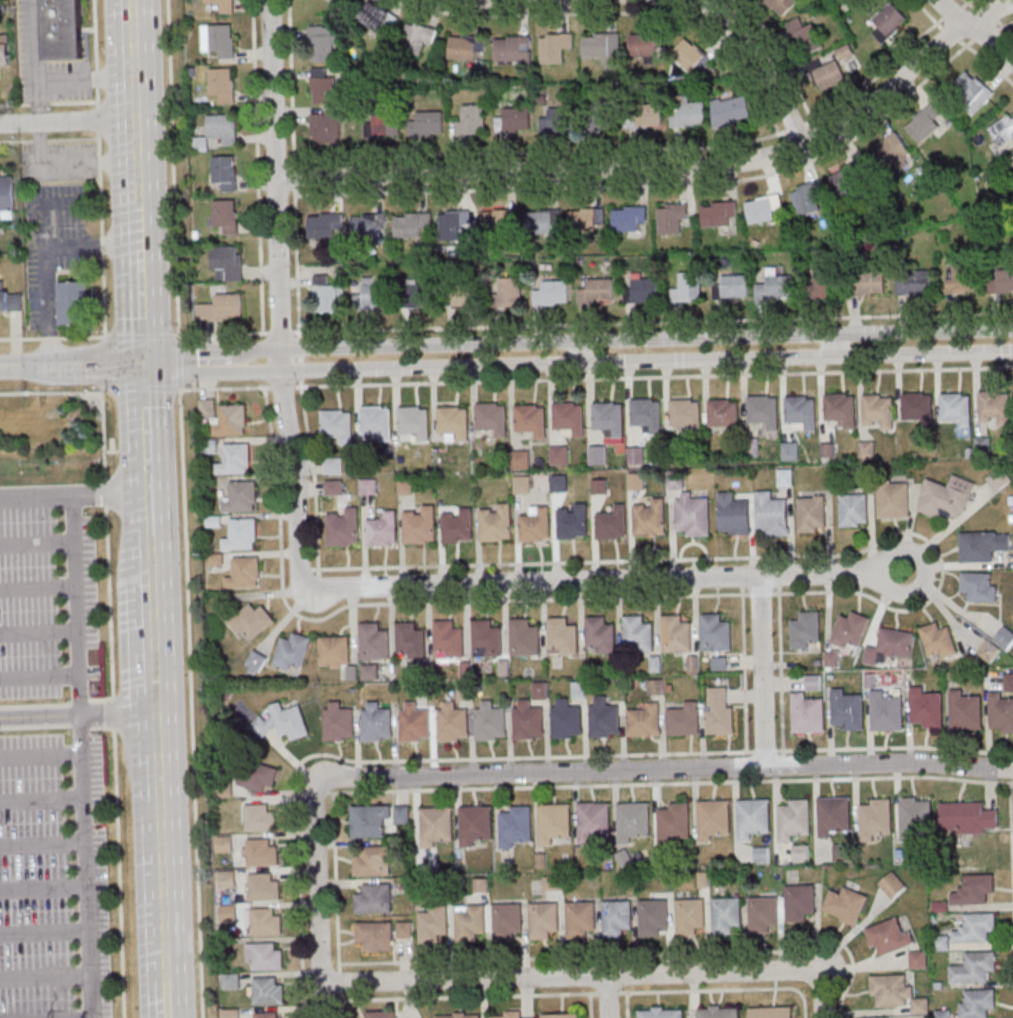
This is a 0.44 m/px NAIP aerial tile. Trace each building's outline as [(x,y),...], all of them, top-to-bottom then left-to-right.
[(82,60),(81,0),(44,0),(45,60),(82,60)] [(217,4),(217,13),(234,13),(234,0),(205,0),(205,4),(217,4)] [(399,18),(370,0),(357,19),(386,38),(399,18)] [(792,15),(795,0),(761,0),(759,9),(792,15)] [(804,28),(798,18),(784,27),(803,59),(825,47),(812,24),(804,28)] [(421,56),(426,43),(433,46),(438,32),(409,23),(400,50),(421,56)] [(235,58),(235,25),(202,25),(202,50),(213,50),(213,58),(235,58)] [(335,26),(310,26),(310,61),(335,61),(335,26)] [(655,59),(655,48),(666,48),(666,34),(629,34),(629,59),(655,59)] [(0,35),(0,75),(0,64),(10,64),(10,35),(0,35)] [(572,51),(572,35),(541,35),(541,64),(563,64),(563,51),(572,51)] [(583,59),(604,59),(604,65),(620,65),(620,35),(583,35),(583,59)] [(476,61),(476,53),(485,53),(485,38),(450,38),(450,61),(476,61)] [(531,62),(531,38),(495,38),(495,62),(531,62)] [(710,60),(687,39),(672,55),(691,73),(698,65),(703,69),(710,60)] [(815,67),(818,89),(844,86),(841,64),(815,67)] [(209,68),(209,95),(219,95),(219,104),(234,104),(234,68),(209,68)] [(312,68),(312,102),(336,102),(336,76),(327,76),(327,68),(312,68)] [(949,92),(973,115),(993,95),(969,71),(949,92)] [(706,103),(690,103),(690,96),(671,96),(671,126),(706,126),(706,103)] [(751,121),(748,97),(711,101),(714,126),(751,121)] [(935,121),(942,114),(931,103),(905,129),(921,145),(940,126),(935,121)] [(662,126),(662,105),(630,105),(630,126),(662,126)] [(454,122),(454,136),(485,136),(485,106),(462,106),(462,122),(454,122)] [(530,108),(502,109),(502,134),(507,134),(507,131),(530,131),(530,108)] [(540,118),(540,132),(575,132),(575,109),(548,109),(548,118),(540,118)] [(341,110),(312,110),(312,144),(341,144),(341,110)] [(618,111),(594,111),(594,130),(618,130),(618,111)] [(410,136),(443,136),(443,113),(410,113),(410,136)] [(1012,113),(989,129),(1002,148),(1012,140),(1012,115),(1012,113)] [(399,136),(399,114),(364,114),(364,136),(399,136)] [(207,115),(207,136),(218,136),(218,145),(237,145),(237,115),(207,115)] [(830,169),(841,198),(880,184),(877,175),(911,163),(904,142),(830,169)] [(237,156),(213,156),(213,181),(222,181),(222,191),(237,191),(237,156)] [(14,211),(0,211),(0,178),(12,178),(14,211)] [(821,211),(816,198),(826,195),(820,180),(790,191),(800,219),(821,211)] [(750,225),(776,220),(775,210),(783,209),(780,195),(745,201),(750,225)] [(702,228),(729,226),(728,217),(737,217),(737,203),(701,204),(702,228)] [(685,205),(658,205),(658,235),(685,235),(685,205)] [(613,232),(644,232),(644,209),(613,209),(613,232)] [(517,229),(517,210),(482,210),(482,229),(517,229)] [(570,210),(570,232),(603,232),(603,210),(570,210)] [(470,228),(470,211),(440,211),(440,240),(461,240),(461,228),(470,228)] [(558,212),(528,212),(528,234),(558,234),(558,212)] [(421,237),(421,226),(431,226),(431,213),(394,213),(394,237),(421,237)] [(308,238),(342,238),(342,215),(308,215),(308,238)] [(386,215),(352,215),(352,232),(386,232),(386,215)] [(213,279),(243,279),(243,246),(213,246),(213,279)] [(945,279),(945,294),(976,294),(976,266),(953,266),(953,279),(945,279)] [(793,276),(777,276),(776,268),(766,268),(766,283),(756,283),(756,301),(793,300),(793,276)] [(810,270),(810,298),(835,298),(835,270),(810,270)] [(989,270),(989,294),(1012,294),(1012,270),(989,270)] [(885,271),(852,271),(852,295),(885,295),(885,271)] [(896,294),(931,294),(931,271),(896,271),(896,294)] [(701,302),(701,272),(679,272),(679,302),(701,302)] [(314,276),(314,312),(344,312),(344,286),(328,286),(328,276),(314,276)] [(748,298),(748,276),(713,276),(713,298),(748,298)] [(355,295),(355,309),(388,309),(388,286),(374,286),(374,278),(362,278),(362,295),(355,295)] [(522,308),(522,278),(498,278),(498,308),(522,308)] [(660,302),(660,278),(631,278),(631,302),(660,302)] [(489,279),(449,279),(449,299),(489,299),(489,279)] [(578,289),(578,303),(613,303),(613,279),(587,279),(587,289),(578,289)] [(25,291),(3,290),(3,281),(0,281),(0,311),(24,312),(25,291)] [(58,325),(90,325),(90,281),(58,281),(58,325)] [(429,282),(402,282),(402,307),(429,307),(429,282)] [(569,306),(569,282),(541,282),(541,290),(534,290),(534,306),(569,306)] [(197,304),(197,320),(242,320),(242,293),(215,293),(215,304),(197,304)] [(977,391),(978,417),(997,417),(997,426),(1008,426),(1007,392),(999,393),(999,391),(977,391)] [(901,393),(902,419),(921,418),(921,428),(932,428),(931,394),(923,394),(923,392),(901,393)] [(824,393),(825,420),(844,419),(844,429),(855,428),(854,395),(846,395),(846,393),(824,393)] [(939,393),(940,420),(959,419),(959,429),(971,428),(969,395),(961,395),(961,393),(939,393)] [(747,396),(748,422),(767,421),(767,431),(778,431),(777,397),(769,397),(769,395),(747,396)] [(861,395),(862,422),(881,421),(881,431),(892,430),(891,397),(883,397),(883,395),(861,395)] [(785,396),(786,423),(805,422),(805,432),(816,431),(815,398),(807,398),(807,396),(785,396)] [(630,399),(631,425),(650,425),(650,434),(661,434),(660,400),(652,401),(652,398),(630,399)] [(669,400),(670,426),(689,425),(689,435),(700,434),(699,401),(691,401),(691,399),(669,400)] [(708,400),(709,426),(727,425),(728,435),(739,434),(738,401),(730,401),(730,399),(708,400)] [(553,403),(554,429),(572,428),(573,438),(584,437),(583,404),(575,404),(575,402),(553,403)] [(592,403),(593,429),(612,428),(612,438),(624,438),(622,404),(614,404),(614,402),(592,403)] [(475,403),(476,430),(495,429),(495,439),(507,438),(505,404),(497,405),(497,403),(475,403)] [(221,404),(221,424),(212,425),(212,435),(247,435),(247,404),(221,404)] [(514,405),(515,431),(534,431),(534,440),(546,440),(544,406),(536,407),(536,404),(514,405)] [(360,406),(361,433),(379,432),(380,442),(391,441),(390,408),(382,408),(382,406),(360,406)] [(398,407),(399,433),(418,432),(418,442),(429,442),(428,408),(420,408),(420,406),(398,407)] [(437,407),(438,433),(457,433),(457,442),(468,442),(467,408),(459,409),(459,406),(437,407)] [(320,411),(321,437),(340,436),(340,446),(352,445),(351,412),(343,412),(342,410),(320,411)] [(226,443),(226,463),(216,463),(216,474),(251,474),(251,443),(226,443)] [(860,443),(860,459),(874,459),(874,443),(860,443)] [(607,447),(589,447),(589,465),(607,465),(607,447)] [(629,448),(629,465),(643,465),(643,448),(629,448)] [(324,474),(342,474),(342,457),(324,457),(324,474)] [(630,490),(644,490),(644,474),(630,474),(630,490)] [(668,474),(668,490),(684,490),(684,474),(668,474)] [(917,508),(963,523),(976,482),(952,475),(949,485),(927,478),(917,508)] [(531,494),(531,476),(515,476),(515,494),(531,494)] [(325,496),(343,496),(343,479),(325,479),(325,496)] [(377,479),(360,479),(360,495),(377,495),(377,479)] [(223,512),(257,512),(257,480),(232,480),(232,491),(223,491),(223,512)] [(400,495),(412,495),(412,482),(400,482),(400,495)] [(878,518),(910,518),(910,482),(878,482),(878,518)] [(767,536),(789,536),(788,500),(773,500),(773,491),(757,492),(758,531),(767,531),(767,536)] [(710,536),(710,499),(692,499),(692,493),(676,493),(676,532),(687,532),(687,536),(710,536)] [(719,493),(719,535),(751,535),(751,501),(737,501),(737,493),(719,493)] [(840,527),(868,527),(868,495),(840,495),(840,527)] [(825,496),(798,496),(798,532),(825,532),(825,496)] [(665,536),(665,499),(653,499),(653,505),(635,505),(635,536),(665,536)] [(481,509),(481,541),(512,541),(512,503),(498,503),(498,509),(481,509)] [(568,514),(558,514),(558,539),(588,539),(588,504),(568,504),(568,514)] [(627,539),(627,504),(616,504),(616,514),(597,514),(597,539),(627,539)] [(435,544),(435,506),(421,506),(421,513),(404,513),(404,544),(435,544)] [(551,541),(551,506),(531,506),(531,516),(520,516),(521,542),(551,541)] [(327,546),(359,546),(359,507),(346,507),(346,516),(327,516),(327,546)] [(368,520),(368,546),(397,546),(397,510),(381,510),(381,520),(368,520)] [(443,544),(473,544),(473,511),(443,511),(443,544)] [(222,549),(257,549),(257,518),(232,518),(232,539),(222,539),(222,549)] [(960,533),(961,562),(994,562),(994,550),(1007,550),(1006,532),(960,533)] [(260,587),(260,556),(234,557),(234,577),(225,577),(225,588),(260,587)] [(996,602),(996,572),(962,572),(962,593),(970,593),(970,602),(996,602)] [(262,605),(255,610),(249,603),(229,620),(248,643),(275,620),(262,605)] [(821,611),(802,611),(802,620),(792,620),(792,648),(811,648),(811,639),(821,639),(821,611)] [(840,616),(831,642),(849,648),(851,642),(861,646),(871,617),(852,611),(849,619),(840,616)] [(662,615),(681,614),(682,623),(691,623),(691,650),(663,651),(662,615)] [(702,614),(721,614),(721,622),(731,622),(731,650),(702,650),(702,614)] [(586,617),(605,616),(605,625),(614,624),(615,652),(599,653),(599,647),(586,647),(586,617)] [(624,616),(643,616),(643,624),(653,624),(653,652),(637,652),(637,646),(625,646),(624,616)] [(548,618),(567,617),(568,626),(577,625),(577,653),(561,654),(561,648),(549,648),(548,618)] [(510,618),(530,618),(530,626),(539,626),(540,654),(523,654),(523,648),(511,649),(510,618)] [(434,621),(453,620),(453,629),(462,628),(463,656),(447,657),(447,651),(434,651),(434,621)] [(471,620),(491,620),(491,628),(500,628),(501,656),(484,656),(484,650),(472,651),(471,620)] [(396,622),(415,622),(415,630),(424,630),(425,658),(409,658),(409,652),(396,652),(396,622)] [(951,627),(940,629),(938,622),(921,626),(929,660),(957,653),(951,627)] [(359,623),(379,623),(379,631),(388,631),(389,659),(360,659),(359,623)] [(978,653),(992,663),(1003,648),(1006,652),(1012,643),(1012,632),(1004,625),(992,642),(989,639),(978,653)] [(915,631),(881,627),(878,645),(867,644),(864,663),(885,665),(887,655),(911,659),(915,631)] [(282,638),(274,663),(301,672),(312,637),(294,632),(291,641),(282,638)] [(349,637),(320,637),(320,666),(349,666),(349,637)] [(268,658),(254,649),(243,667),(257,676),(268,658)] [(841,667),(841,650),(825,650),(825,667),(841,667)] [(363,680),(377,680),(377,666),(363,666),(363,680)] [(1000,686),(1000,673),(986,673),(986,686),(1000,686)] [(806,675),(806,688),(821,688),(821,675),(806,675)] [(547,683),(534,683),(534,700),(547,700),(547,683)] [(943,727),(943,694),(929,694),(929,686),(911,686),(911,727),(943,727)] [(707,734),(734,734),(734,706),(728,706),(728,687),(707,687),(707,734)] [(852,697),(852,688),(832,688),(832,730),(863,730),(863,697),(852,697)] [(904,731),(904,699),(890,699),(890,690),(871,690),(871,731),(904,731)] [(963,690),(951,690),(951,730),(982,730),(982,696),(964,697),(963,690)] [(812,701),(812,692),(792,693),(793,733),(825,732),(825,701),(812,701)] [(1002,692),(990,692),(990,729),(1001,729),(1001,734),(1012,734),(1012,699),(1002,699),(1002,692)] [(591,737),(619,737),(619,707),(608,707),(608,697),(591,697),(591,737)] [(552,738),(582,738),(582,708),(569,708),(569,699),(552,699),(552,738)] [(533,700),(514,700),(514,739),(544,739),(544,707),(533,707),(533,700)] [(476,740),(506,740),(506,709),(494,709),(494,701),(476,701),(476,740)] [(391,702),(361,702),(362,742),(392,742),(391,702)] [(469,741),(469,710),(457,710),(457,702),(438,702),(438,741),(469,741)] [(698,735),(698,702),(685,702),(685,710),(667,710),(667,735),(698,735)] [(342,703),(325,703),(325,741),(353,741),(353,710),(342,710),(342,703)] [(400,741),(430,741),(430,710),(418,710),(418,703),(400,703),(400,741)] [(660,736),(660,703),(647,703),(647,711),(627,711),(627,736),(660,736)] [(292,741),(310,735),(300,705),(283,711),(281,705),(255,714),(262,734),(276,729),(279,738),(289,734),(292,741)] [(271,794),(277,770),(242,760),(236,784),(271,794)] [(817,798),(818,838),(831,838),(831,831),(850,831),(849,797),(817,798)] [(871,799),(872,805),(859,805),(860,841),(873,841),(873,834),(892,834),(891,798),(871,799)] [(778,806),(778,842),(791,842),(791,835),(810,834),(809,799),(790,800),(790,805),(778,806)] [(737,801),(738,841),(751,841),(751,834),(769,834),(769,800),(737,801)] [(899,801),(900,841),(912,841),(912,834),(931,834),(930,800),(899,801)] [(696,801),(697,842),(710,841),(710,835),(728,834),(728,801),(696,801)] [(940,802),(940,833),(998,833),(998,810),(985,810),(985,802),(940,802)] [(577,804),(578,844),(591,844),(591,837),(609,837),(609,803),(577,804)] [(617,803),(618,844),(630,843),(630,837),(649,836),(648,803),(617,803)] [(657,809),(658,845),(671,845),(670,838),(689,838),(688,803),(669,803),(669,809),(657,809)] [(244,805),(267,804),(267,811),(276,811),(276,830),(245,831),(244,805)] [(538,805),(539,845),(552,845),(552,838),(570,838),(570,804),(538,805)] [(352,838),(386,838),(386,820),(391,820),(391,806),(352,806),(352,838)] [(459,807),(460,847),(473,847),(473,840),(491,839),(491,806),(459,807)] [(499,812),(500,849),(513,848),(512,842),(531,841),(530,806),(511,807),(511,812),(499,812)] [(408,823),(409,807),(396,807),(396,823),(408,823)] [(420,808),(421,848),(434,848),(434,841),(452,841),(452,807),(420,808)] [(217,852),(233,852),(233,836),(217,836),(217,852)] [(246,839),(269,839),(269,846),(278,846),(278,865),(247,866),(246,839)] [(834,860),(847,860),(847,845),(834,845),(834,860)] [(808,846),(794,846),(794,860),(808,860),(808,846)] [(364,856),(354,856),(354,875),(392,875),(391,847),(364,847),(364,856)] [(219,888),(237,888),(237,871),(219,871),(219,888)] [(908,886),(893,871),(879,884),(894,899),(908,886)] [(248,874),(271,873),(271,880),(280,880),(280,900),(249,900),(248,874)] [(963,874),(993,873),(993,892),(986,893),(986,904),(950,905),(950,893),(958,893),(958,888),(964,887),(963,874)] [(488,893),(488,880),(475,880),(475,893),(488,893)] [(391,913),(391,883),(364,883),(364,894),(355,894),(355,913),(391,913)] [(785,885),(814,885),(814,913),(806,913),(806,922),(786,922),(785,885)] [(856,926),(869,896),(844,886),(841,895),(830,890),(822,911),(856,926)] [(747,897),(776,896),(777,925),(768,925),(768,933),(748,934),(747,897)] [(711,898),(740,898),(740,926),(732,926),(732,935),(712,935),(711,898)] [(674,899),(703,899),(704,927),(695,927),(695,936),(675,936),(674,899)] [(602,901),(631,900),(631,929),(622,929),(623,937),(603,938),(602,901)] [(637,900),(666,900),(667,928),(658,928),(658,937),(638,937),(637,900)] [(565,902),(593,901),(594,930),(585,930),(586,938),(565,939),(565,902)] [(528,903),(557,902),(557,931),(548,931),(549,939),(529,940),(528,903)] [(491,904),(520,904),(521,932),(512,932),(512,941),(492,941),(491,904)] [(457,943),(476,943),(476,935),(485,935),(485,906),(457,906),(457,943)] [(448,907),(419,907),(419,942),(448,942),(448,907)] [(250,909),(272,908),(272,915),(281,915),(282,934),(250,935),(250,909)] [(965,913),(994,912),(995,931),(988,932),(988,943),(960,944),(960,927),(965,926),(965,913)] [(883,954),(916,944),(912,930),(904,933),(898,917),(865,927),(871,948),(880,945),(883,954)] [(393,921),(356,921),(356,942),(366,942),(366,951),(393,951),(393,921)] [(413,938),(413,921),(398,921),(398,938),(413,938)] [(251,944),(274,943),(274,950),(282,950),(283,970),(252,970),(251,944)] [(927,968),(927,950),(910,950),(910,968),(927,968)] [(964,953),(994,952),(994,971),(987,971),(988,982),(960,983),(959,966),(965,966),(964,953)] [(929,1014),(929,997),(915,998),(914,985),(906,985),(905,974),(871,975),(872,1006),(912,1005),(912,1014),(929,1014)] [(252,979),(274,978),(275,985),(283,985),(284,1004),(253,1005),(252,979)] [(988,1009),(988,1017),(960,1017),(959,1004),(965,1004),(965,990),(994,989),(995,1009),(988,1009)] [(739,1006),(698,1006),(698,1017),(739,1017),(739,1006)] [(638,1017),(684,1017),(684,1007),(638,1007),(638,1017)] [(749,1017),(793,1017),(793,1007),(749,1008),(749,1017)] [(223,1009),(223,1017),(240,1017),(240,1009),(223,1009)]
